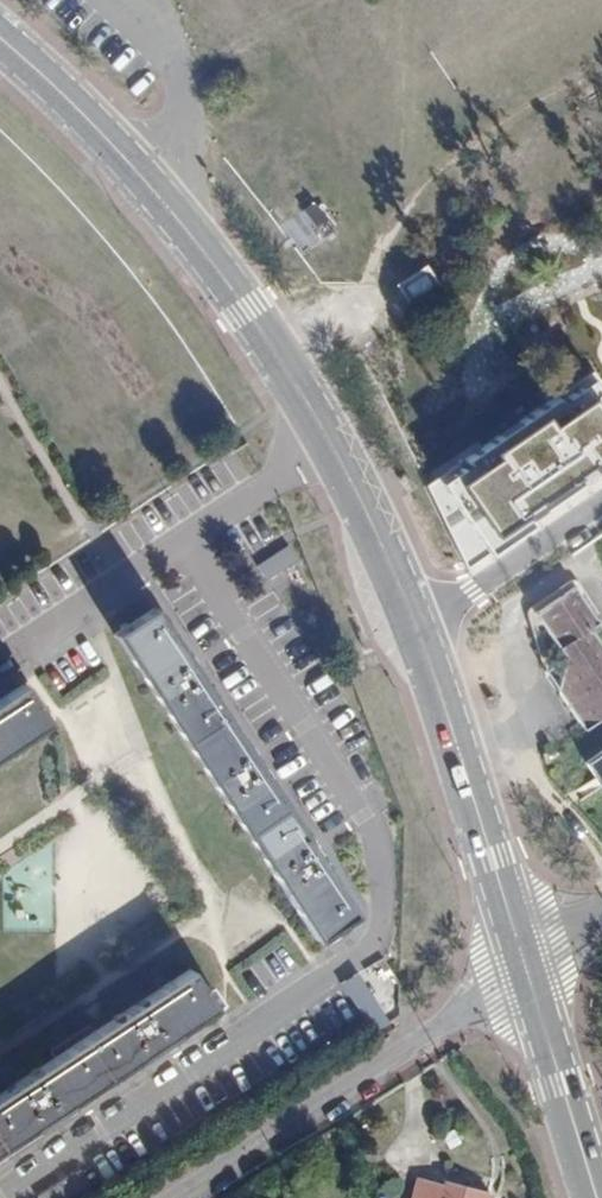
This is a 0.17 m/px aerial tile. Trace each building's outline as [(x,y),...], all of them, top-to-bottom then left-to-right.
[(305,254),(336,226),(312,198),(280,226),(305,254)] [(426,263),(394,284),(406,303),(438,282),(426,263)] [(426,479),(467,567),(601,475),(601,382),(595,370),(426,479)] [(290,543),(258,564),(269,581),(301,560),(290,543)] [(590,727),(601,719),(601,657),(585,631),(594,624),(568,587),(529,613),(561,659),(563,689),(590,727)] [(155,615),(117,639),(315,940),(352,917),(155,615)] [(0,706),(0,761),(46,731),(21,692),(0,706)] [(582,767),(601,796),(601,753),(582,767)] [(0,1095),(0,1149),(213,1010),(187,972),(0,1095)] [(419,1197),(492,1197),(494,1184),(448,1177),(447,1185),(421,1182),(419,1197)]
